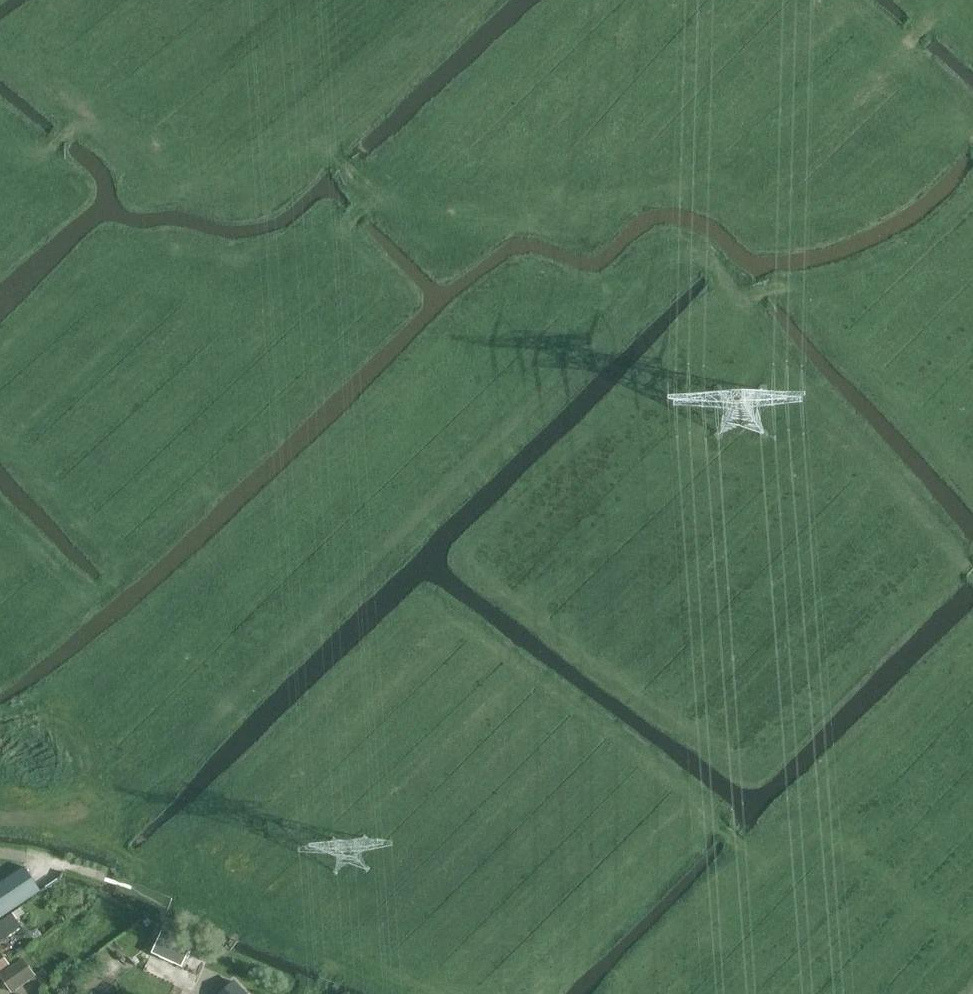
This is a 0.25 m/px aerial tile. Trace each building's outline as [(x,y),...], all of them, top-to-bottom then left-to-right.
[(0,885),(0,917),(1,919),(42,893),(26,869),(0,885)] [(12,914),(0,923),(0,942),(21,927),(12,914)] [(162,932),(152,954),(183,968),(193,946),(162,932)] [(19,958),(12,947),(4,953),(11,963),(19,958)] [(4,953),(2,952),(0,953),(0,973),(12,965),(11,963),(4,953)] [(24,959),(0,975),(3,979),(12,992),(36,975),(24,959)] [(222,993),(247,993),(235,981),(222,993)]
